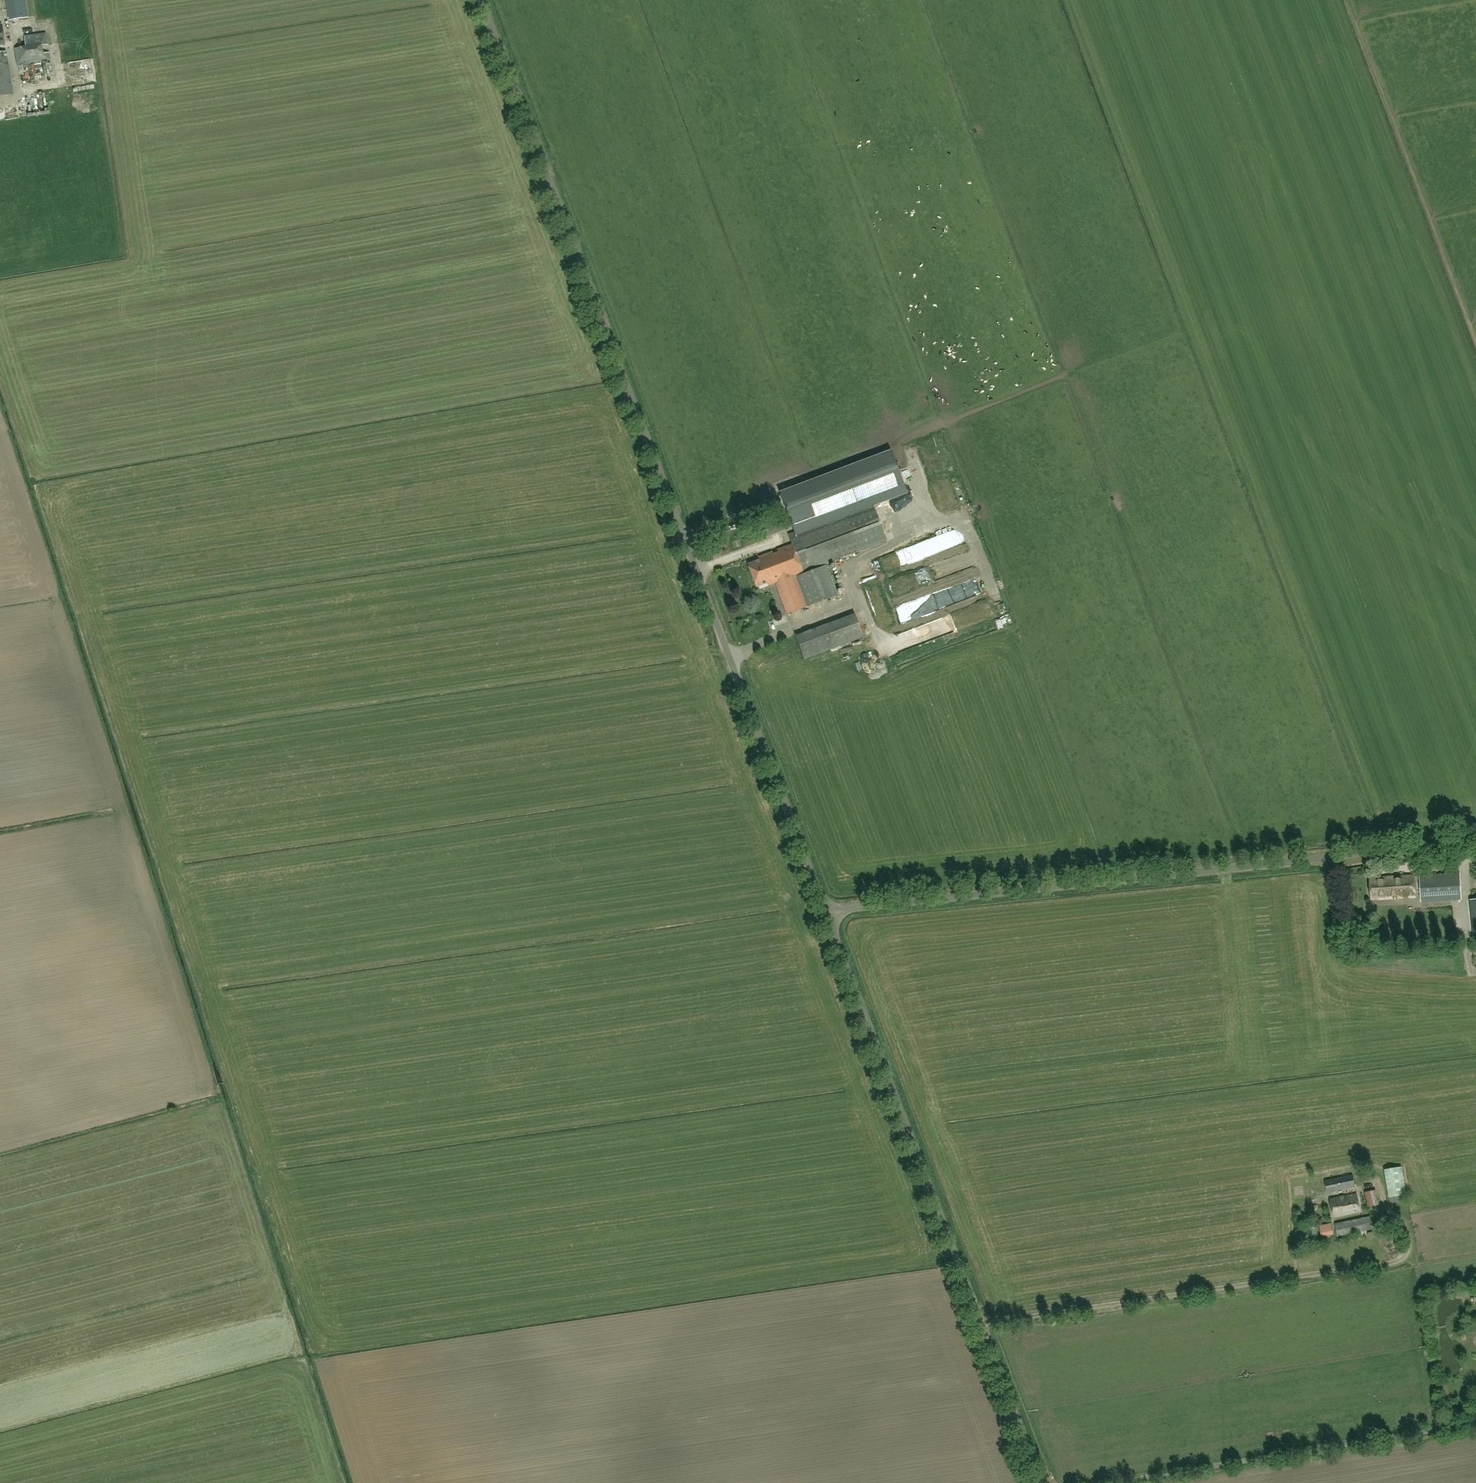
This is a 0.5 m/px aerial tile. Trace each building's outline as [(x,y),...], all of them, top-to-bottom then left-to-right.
[(10,20),(28,17),(26,0),(7,0),(10,20)] [(38,31),(37,20),(15,22),(16,33),(38,31)] [(42,46),(48,45),(46,33),(25,36),(25,46),(14,48),(17,65),(50,60),(49,52),(43,53),(42,46)] [(0,53),(0,95),(13,93),(6,52),(0,53)] [(780,492),(795,532),(871,503),(872,503),(906,490),(891,450),(780,492)] [(928,462),(932,473),(946,468),(941,457),(928,462)] [(788,535),(791,544),(776,549),(777,551),(772,553),(771,551),(760,556),(761,559),(747,565),(755,587),(767,582),(768,585),(775,582),(786,614),(837,594),(825,564),(886,540),(872,503),(871,503),(795,532),(794,532),(788,535)] [(789,527),(785,516),(766,523),(770,534),(789,527)] [(932,529),(934,537),(955,531),(952,523),(932,529)] [(716,561),(725,561),(724,549),(715,550),(716,561)] [(957,613),(947,616),(951,630),(961,628),(957,613)] [(1003,629),(1016,623),(1011,613),(998,618),(1003,629)] [(855,614),(795,636),(803,659),(863,636),(855,614)] [(790,616),(784,618),(787,627),(793,625),(790,616)] [(773,622),(777,631),(784,628),(780,619),(773,622)] [(1460,873),(1419,876),(1421,901),(1461,899),(1460,873)] [(1413,876),(1370,879),(1371,899),(1414,896),(1413,876)] [(1388,1197),(1389,1197),(1390,1202),(1407,1200),(1402,1166),(1384,1169),(1388,1197)] [(1353,1174),(1324,1180),(1327,1192),(1356,1186),(1353,1174)] [(1379,1204),(1376,1190),(1365,1192),(1367,1206),(1379,1204)] [(1345,1215),(1361,1212),(1357,1194),(1330,1199),(1333,1217),(1346,1215),(1345,1215)] [(1337,1236),(1373,1229),(1370,1217),(1335,1224),(1337,1236)] [(1321,1237),(1333,1234),(1331,1223),(1319,1226),(1321,1237)]
